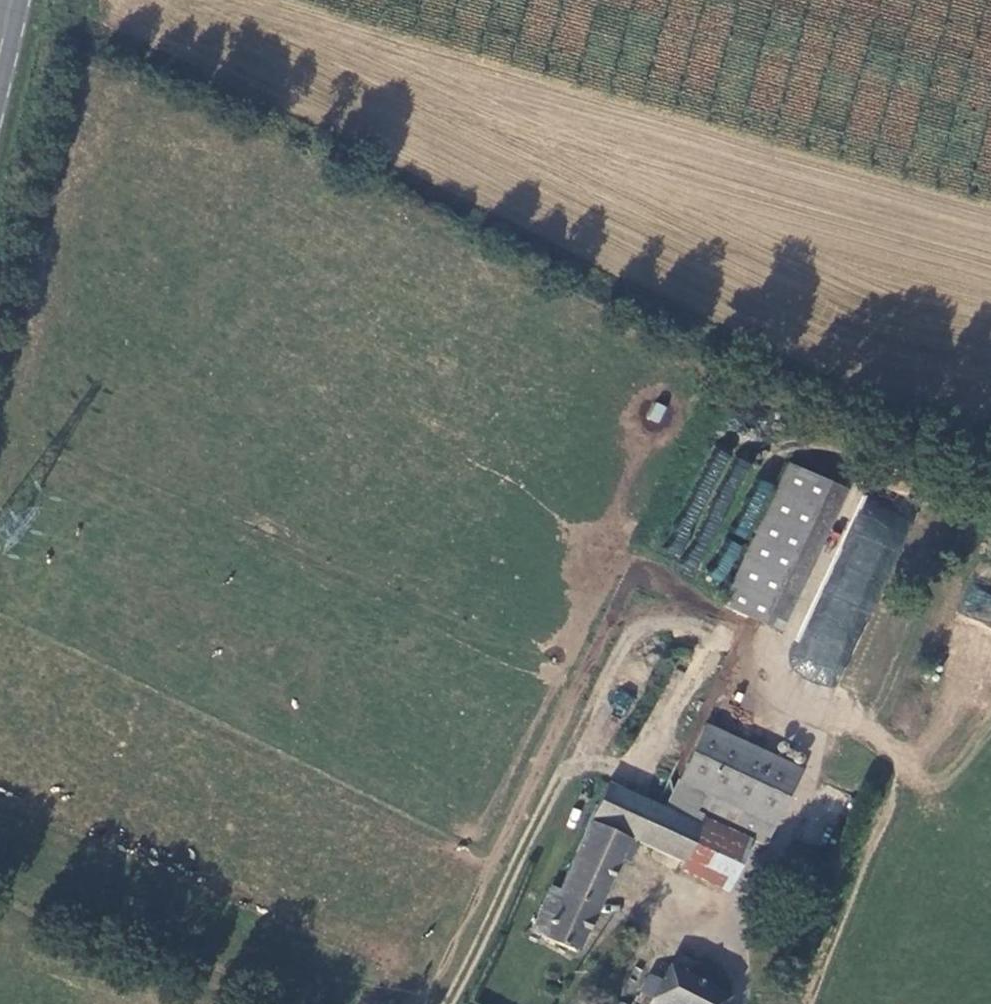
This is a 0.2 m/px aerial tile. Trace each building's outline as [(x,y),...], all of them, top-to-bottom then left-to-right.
[(652,401),(646,418),(658,423),(665,406),(652,401)] [(838,491),(785,468),(720,608),(775,633),(838,491)] [(841,690),(908,514),(858,496),(791,671),(841,690)] [(990,626),(990,594),(967,586),(958,614),(990,626)] [(706,728),(681,783),(742,812),(733,831),(749,838),(766,846),(799,771),(706,728)] [(742,812),(681,783),(666,814),(696,828),(700,821),(747,843),(749,838),(733,831),(742,812)] [(696,828),(666,814),(609,789),(593,824),(728,887),(747,843),(700,821),(696,828)] [(635,847),(591,828),(561,896),(551,894),(533,937),(574,956),(619,860),(628,864),(635,847)] [(730,998),(667,970),(661,985),(647,978),(639,995),(652,1002),(651,1003),(727,1003),(730,998)]
